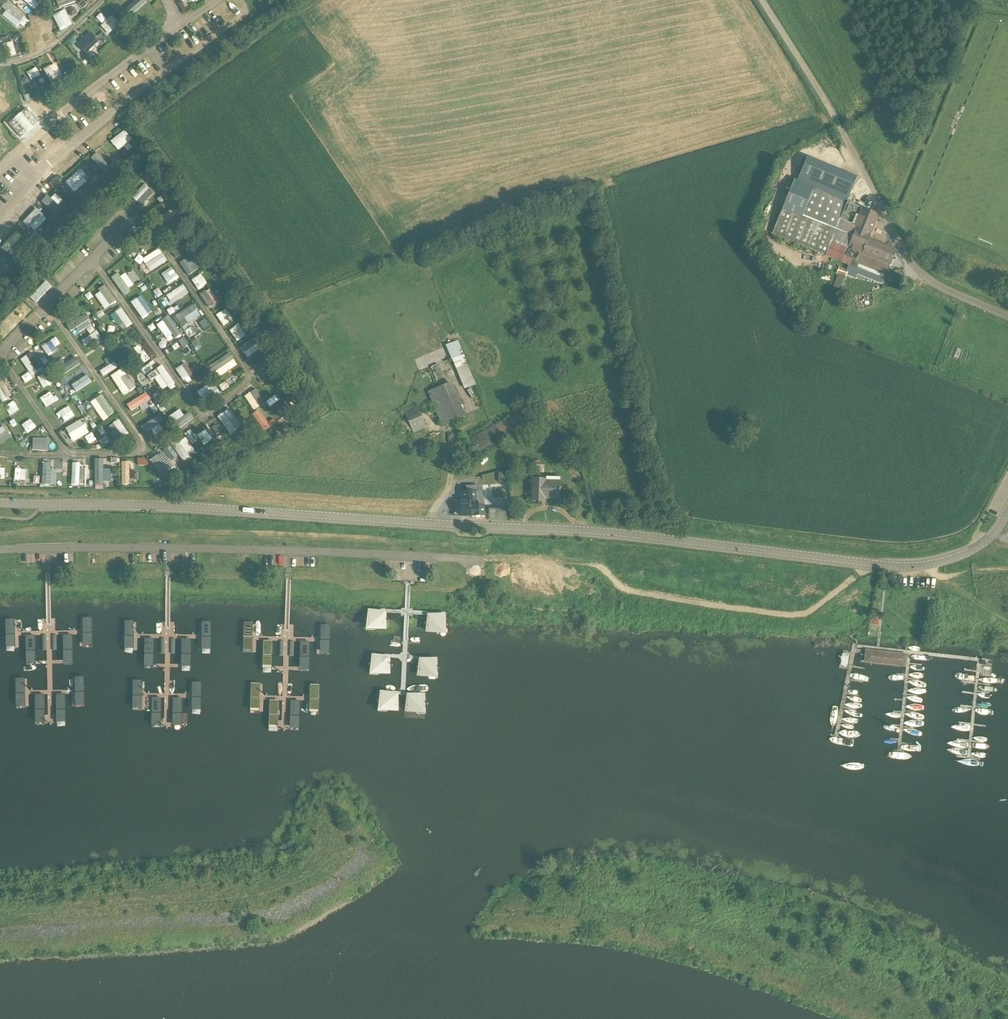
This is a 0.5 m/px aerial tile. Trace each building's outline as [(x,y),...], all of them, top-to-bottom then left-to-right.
[(126,2),(124,0),(118,0),(114,4),(132,20),(142,9),(131,0),(128,0),(126,2)] [(2,12),(16,25),(21,20),(6,7),(2,12)] [(61,30),(73,25),(65,9),(54,15),(61,30)] [(101,13),(97,17),(102,23),(107,19),(101,13)] [(107,34),(120,26),(114,16),(101,24),(107,34)] [(51,31),(49,21),(33,24),(35,35),(51,31)] [(185,48),(196,42),(188,27),(176,34),(185,48)] [(89,31),(77,45),(86,54),(99,40),(89,31)] [(10,56),(17,54),(12,41),(5,44),(10,56)] [(71,53),(59,63),(68,74),(80,63),(71,53)] [(57,63),(45,68),(52,86),(64,80),(57,63)] [(31,79),(41,74),(37,67),(27,72),(31,79)] [(24,140),(48,119),(53,115),(38,98),(9,123),(24,140)] [(111,141),(119,150),(133,139),(125,129),(111,141)] [(12,143),(0,133),(0,145),(6,150),(12,143)] [(92,158),(95,162),(90,166),(100,177),(111,167),(98,152),(92,158)] [(878,216),(848,203),(859,176),(808,157),(799,180),(794,179),(773,234),(858,266),(859,262),(875,269),(875,270),(880,272),(881,271),(879,271),(879,269),(887,272),(896,251),(865,239),(867,232),(871,234),(878,216)] [(75,192),(90,178),(81,168),(66,182),(75,192)] [(141,206),(155,193),(147,184),(133,197),(141,206)] [(51,198),(48,195),(42,201),(56,215),(63,208),(59,205),(63,200),(56,193),(51,198)] [(158,199),(162,204),(170,198),(166,193),(158,199)] [(34,231),(47,219),(37,208),(24,221),(34,231)] [(174,208),(163,215),(167,221),(178,214),(174,208)] [(140,255),(135,259),(139,264),(143,262),(151,272),(168,260),(159,247),(143,259),(140,255)] [(9,265),(0,256),(0,274),(9,265)] [(197,270),(189,257),(180,262),(188,276),(197,270)] [(846,277),(846,275),(848,271),(846,270),(840,267),(837,274),(846,277)] [(112,278),(123,294),(136,286),(126,273),(121,276),(118,273),(112,278)] [(158,279),(163,288),(170,284),(166,275),(158,279)] [(198,288),(206,283),(203,278),(195,282),(198,288)] [(843,283),(836,280),(833,286),(840,289),(843,283)] [(46,282),(31,298),(36,303),(51,287),(46,282)] [(99,301),(106,297),(110,305),(117,302),(107,284),(94,291),(99,301)] [(183,284),(167,296),(171,301),(181,294),(183,298),(190,293),(183,284)] [(200,295),(210,308),(215,304),(212,299),(216,296),(210,288),(200,295)] [(132,301),(142,319),(152,313),(142,295),(132,301)] [(161,301),(166,307),(172,303),(167,297),(161,301)] [(188,323),(202,316),(195,304),(176,315),(180,321),(185,318),(188,323)] [(122,331),(133,323),(121,307),(111,315),(122,331)] [(87,329),(90,334),(95,331),(86,314),(73,321),(80,333),(87,329)] [(206,319),(200,321),(204,329),(210,326),(206,319)] [(158,343),(169,335),(160,322),(149,330),(158,343)] [(96,330),(82,341),(86,347),(101,336),(96,330)] [(221,336),(208,343),(215,354),(227,346),(221,336)] [(240,348),(249,358),(264,347),(255,336),(240,348)] [(47,355),(62,346),(57,337),(42,346),(47,355)] [(190,341),(197,347),(200,343),(194,337),(190,341)] [(143,363),(150,359),(141,343),(134,347),(143,363)] [(184,355),(191,351),(187,344),(181,348),(184,355)] [(21,358),(32,376),(43,369),(33,351),(21,358)] [(230,353),(210,365),(219,378),(238,365),(230,353)] [(452,359),(464,389),(466,388),(475,385),(477,384),(469,366),(464,354),(452,359)] [(260,377),(273,372),(267,358),(254,363),(260,377)] [(115,361),(100,371),(103,377),(119,367),(115,361)] [(145,374),(153,368),(150,364),(142,370),(145,374)] [(186,384),(195,378),(185,364),(176,369),(186,384)] [(160,375),(171,391),(177,386),(162,365),(148,375),(152,381),(160,375)] [(124,367),(111,375),(123,395),(136,387),(124,367)] [(74,377),(83,389),(93,382),(85,370),(74,377)] [(22,375),(25,382),(33,379),(30,372),(22,375)] [(47,372),(37,377),(42,387),(52,383),(47,372)] [(13,395),(0,378),(0,398),(3,402),(13,395)] [(200,381),(192,386),(198,395),(206,390),(200,381)] [(427,392),(442,427),(465,417),(450,382),(427,392)] [(245,396),(255,411),(267,403),(256,388),(245,396)] [(52,391),(40,397),(45,407),(57,402),(52,391)] [(103,394),(91,402),(103,421),(115,413),(103,394)] [(131,416),(149,408),(144,396),(126,404),(131,416)] [(11,415),(19,409),(13,401),(5,407),(11,415)] [(418,404),(400,411),(404,421),(408,419),(413,432),(427,426),(418,404)] [(60,423),(75,417),(70,406),(55,413),(60,423)] [(254,413),(264,431),(271,428),(261,409),(254,413)] [(182,427),(194,418),(190,412),(177,421),(182,427)] [(224,412),(218,416),(232,435),(242,428),(233,415),(229,418),(224,412)] [(476,458),(492,448),(526,427),(517,412),(496,425),(495,424),(465,442),(476,458)] [(146,433),(151,430),(156,436),(164,429),(160,424),(164,421),(159,414),(141,426),(146,433)] [(31,419),(21,425),(27,433),(37,427),(31,419)] [(73,441),(89,433),(83,419),(66,427),(73,441)] [(119,440),(129,433),(119,419),(109,426),(119,440)] [(212,429),(222,441),(229,435),(220,423),(212,429)] [(11,438),(5,426),(0,429),(0,444),(11,438)] [(102,426),(98,430),(102,436),(106,432),(102,426)] [(192,444),(198,439),(191,429),(184,434),(192,444)] [(197,435),(205,445),(213,439),(206,429),(197,435)] [(240,439),(246,434),(242,429),(236,434),(240,439)] [(90,444),(97,439),(92,432),(85,437),(90,444)] [(184,461),(190,456),(181,444),(175,449),(184,461)] [(151,459),(162,476),(175,467),(165,450),(151,459)] [(562,463),(571,474),(581,464),(572,454),(562,463)] [(111,476),(110,462),(104,462),(104,458),(97,458),(98,476),(111,476)] [(122,485),(132,485),(132,461),(122,460),(122,485)] [(43,462),(42,486),(52,486),(52,462),(43,462)] [(81,468),(81,462),(74,462),(73,485),(86,485),(86,468),(81,468)] [(16,467),(15,480),(27,480),(27,468),(16,467)] [(498,473),(499,483),(507,482),(506,472),(498,473)] [(560,499),(560,481),(559,481),(559,477),(547,477),(547,479),(533,478),(532,501),(541,502),(541,499),(560,499)] [(482,491),(462,491),(462,517),(485,517),(485,507),(482,491)] [(22,623),(30,624),(31,608),(15,606),(14,620),(12,620),(11,625),(22,626),(22,623)] [(88,609),(71,609),(72,625),(80,625),(80,628),(90,628),(90,622),(88,623),(88,609)] [(149,625),(149,609),(133,609),(133,622),(130,622),(130,627),(141,627),(141,625),(149,625)] [(209,609),(193,609),(193,625),(200,625),(200,628),(211,628),(211,623),(209,623),(209,609)] [(269,611),(253,610),(253,624),(250,624),(250,629),(260,629),(260,626),(269,627),(269,611)] [(368,611),(366,636),(387,634),(387,614),(368,611)] [(326,612),(310,612),(309,628),(318,628),(317,631),(328,631),(328,626),(326,626),(326,612)] [(446,615),(428,616),(426,635),(447,638),(446,615)] [(83,652),(67,652),(67,668),(75,668),(75,671),(85,671),(85,665),(83,665),(83,652)] [(154,652),(138,652),(138,665),(135,665),(135,670),(145,671),(145,668),(154,668),(154,652)] [(865,658),(864,663),(904,668),(906,657),(866,652),(865,658)] [(27,669),(35,669),(36,654),(20,653),(19,666),(17,666),(16,671),(27,672),(27,669)] [(200,653),(184,653),(184,669),(192,669),(193,672),(203,672),(203,667),(201,667),(200,653)] [(843,654),(841,666),(847,667),(849,655),(843,654)] [(321,656),(305,656),(304,672),(312,672),(312,675),(323,675),(323,670),(321,670),(321,656)] [(274,657),(258,657),(257,670),(254,670),(254,675),(265,676),(265,673),(273,673),(274,657)] [(390,659),(372,657),(370,680),(391,678),(390,659)] [(438,660),(419,660),(417,679),(438,683),(438,660)] [(26,702),(25,707),(36,708),(36,705),(44,705),(45,689),(29,689),(28,702),(26,702)] [(72,689),(56,689),(56,705),(65,705),(65,708),(75,707),(75,702),(73,702),(72,689)] [(163,689),(146,689),(146,702),(144,702),(144,708),(154,708),(154,705),(162,705),(163,689)] [(190,689),(174,689),(174,705),(182,705),(182,708),(193,708),(193,703),(190,703),(190,689)] [(284,692),(268,692),(267,705),(265,705),(264,710),(275,711),(275,708),(283,708),(284,692)] [(311,694),(295,693),(294,709),(302,709),(302,712),(313,712),(313,707),(310,707),(311,694)] [(399,696),(380,694),(378,717),(399,715),(399,696)] [(426,696),(407,696),(405,714),(426,719),(426,696)]
